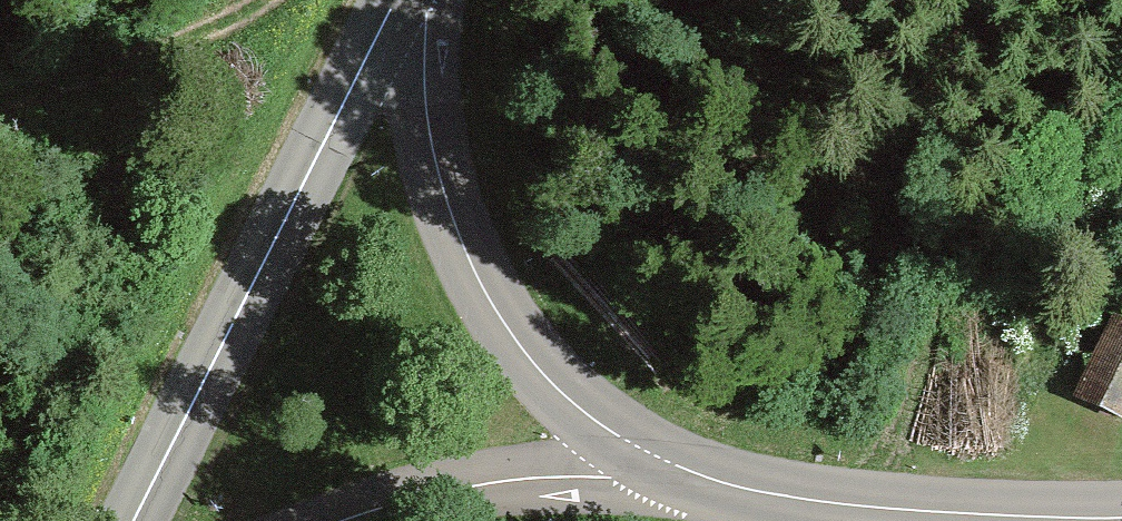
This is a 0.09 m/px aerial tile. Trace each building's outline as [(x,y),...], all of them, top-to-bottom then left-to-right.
[(1121,426),(1121,320),(1117,317),(1076,405),(1121,426)]
